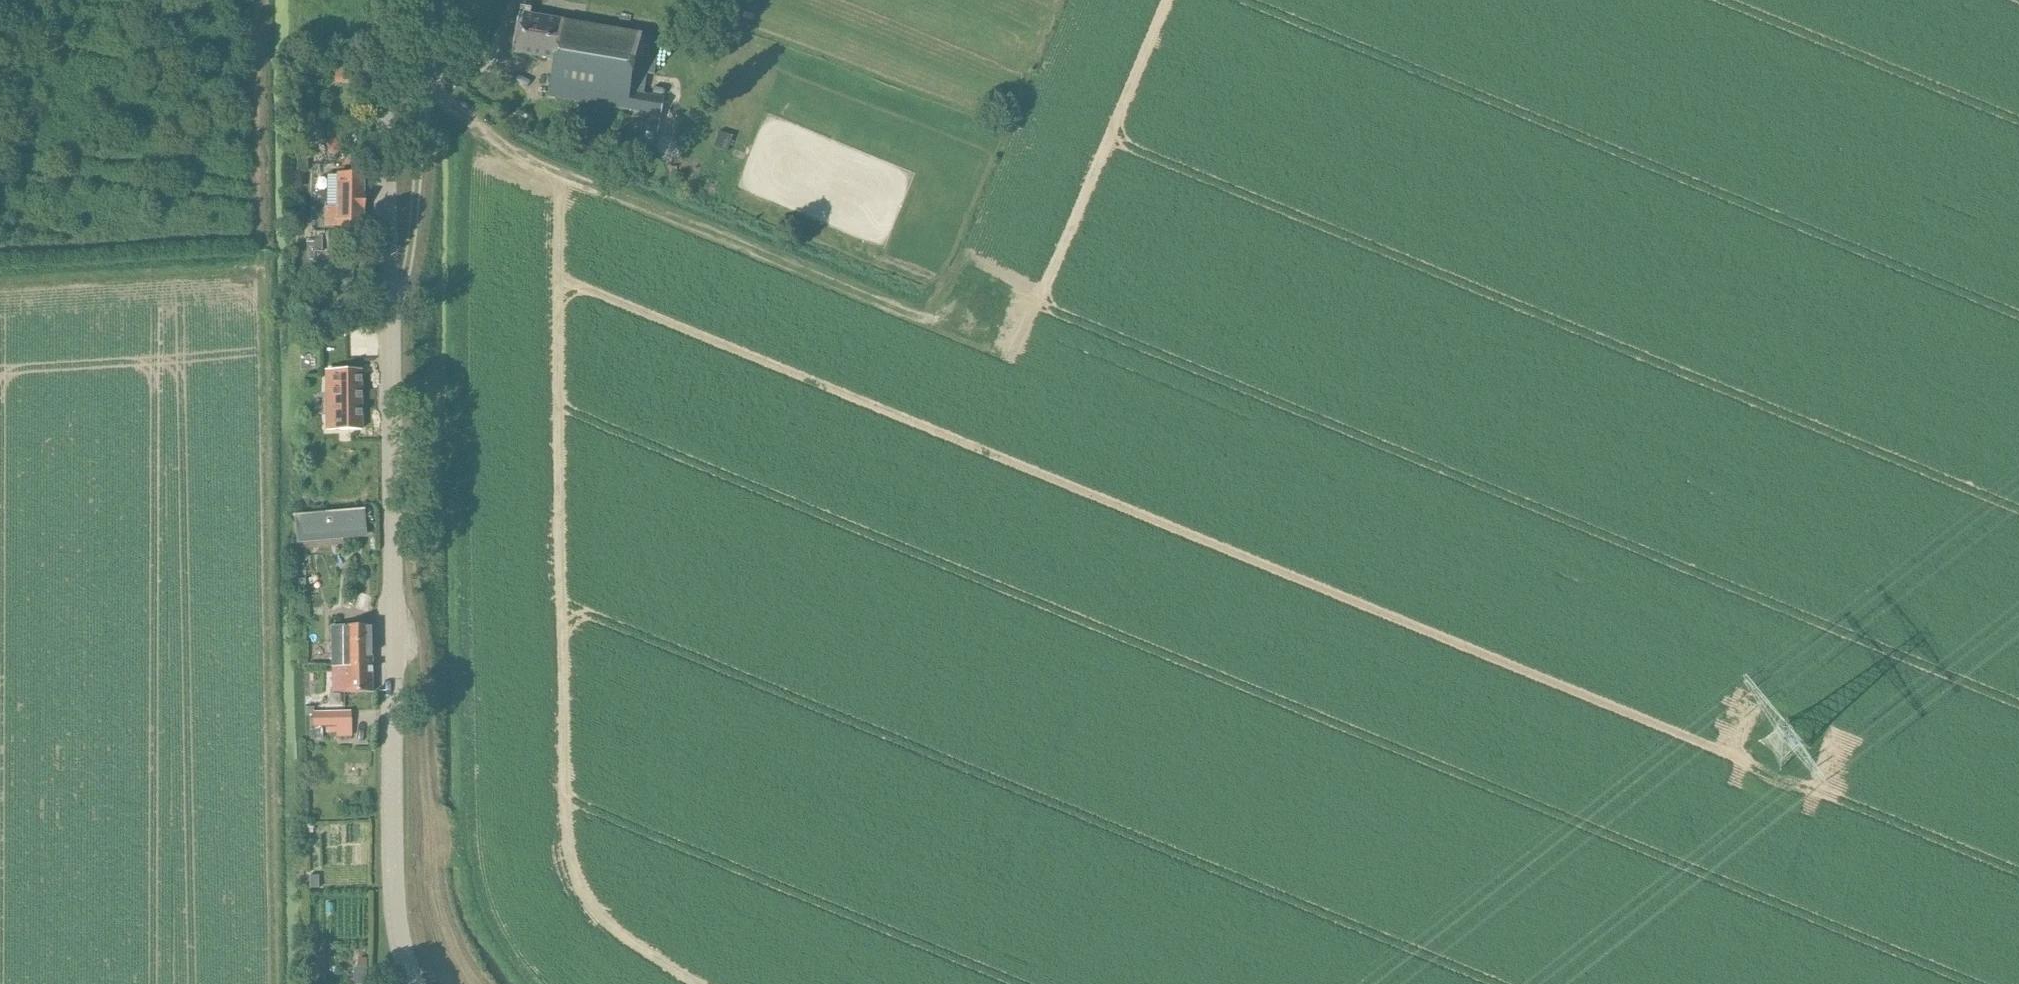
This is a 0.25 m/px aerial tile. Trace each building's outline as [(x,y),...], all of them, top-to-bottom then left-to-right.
[(520,13),(515,52),(555,58),(550,97),(628,110),(644,112),(639,145),(656,147),(657,133),(664,98),(644,94),(647,73),(648,74),(651,74),(653,74),(659,39),(640,34),(560,20),(520,13)] [(349,65),(333,64),(333,84),(344,84),(364,84),(364,75),(364,65),(349,65)] [(524,109),(514,112),(516,120),(526,117),(524,109)] [(719,130),(714,147),(729,151),(733,135),(720,131),(719,130)] [(311,160),(295,160),(295,171),(311,171),(311,160)] [(322,227),(361,228),(362,175),(336,174),(335,209),(323,208),(322,227)] [(319,282),(351,282),(352,262),(319,261),(319,282)] [(360,370),(324,370),(324,430),(360,430),(360,370)] [(365,513),(293,520),(296,547),(368,540),(365,513)] [(330,666),(371,666),(371,626),(330,626),(330,666)] [(371,666),(330,666),(331,693),(372,693),(371,666)] [(352,738),(351,712),(312,713),(313,727),(336,727),(336,738),(352,738)] [(315,958),(314,975),(324,975),(325,958),(315,958)] [(352,968),(352,983),(366,983),(366,968),(356,968),(352,968)]
